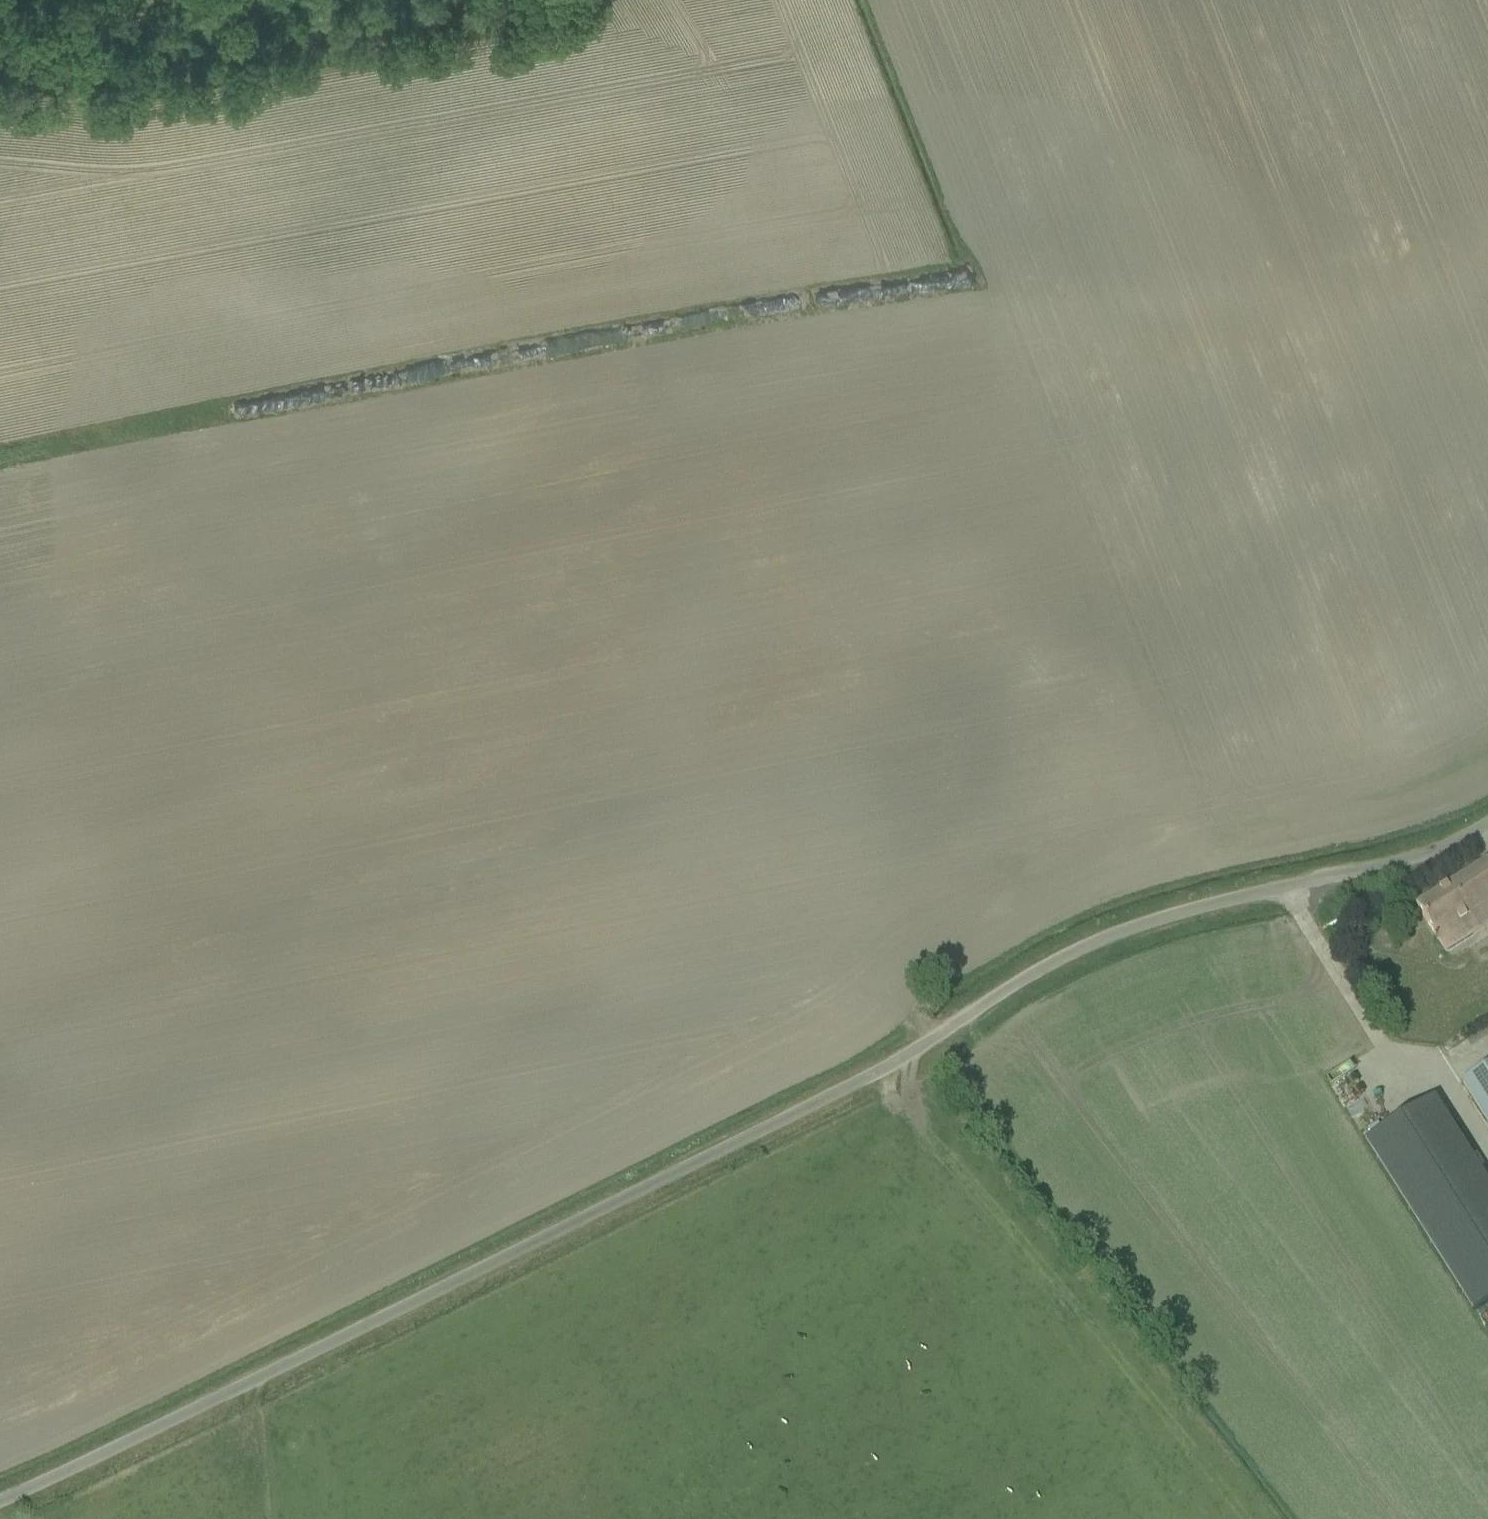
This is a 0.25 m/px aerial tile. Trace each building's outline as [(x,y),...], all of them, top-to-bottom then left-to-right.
[(1415,906),(1445,953),(1487,925),(1487,863),(1487,861),(1415,906)] [(1358,970),(1353,961),(1344,966),(1350,975),(1358,970)] [(1487,1125),(1487,1064),(1461,1081),(1487,1125)] [(1431,1098),(1365,1140),(1471,1308),(1487,1297),(1487,1188),(1431,1098)] [(1479,1325),(1485,1342),(1487,1341),(1487,1321),(1479,1325)]
